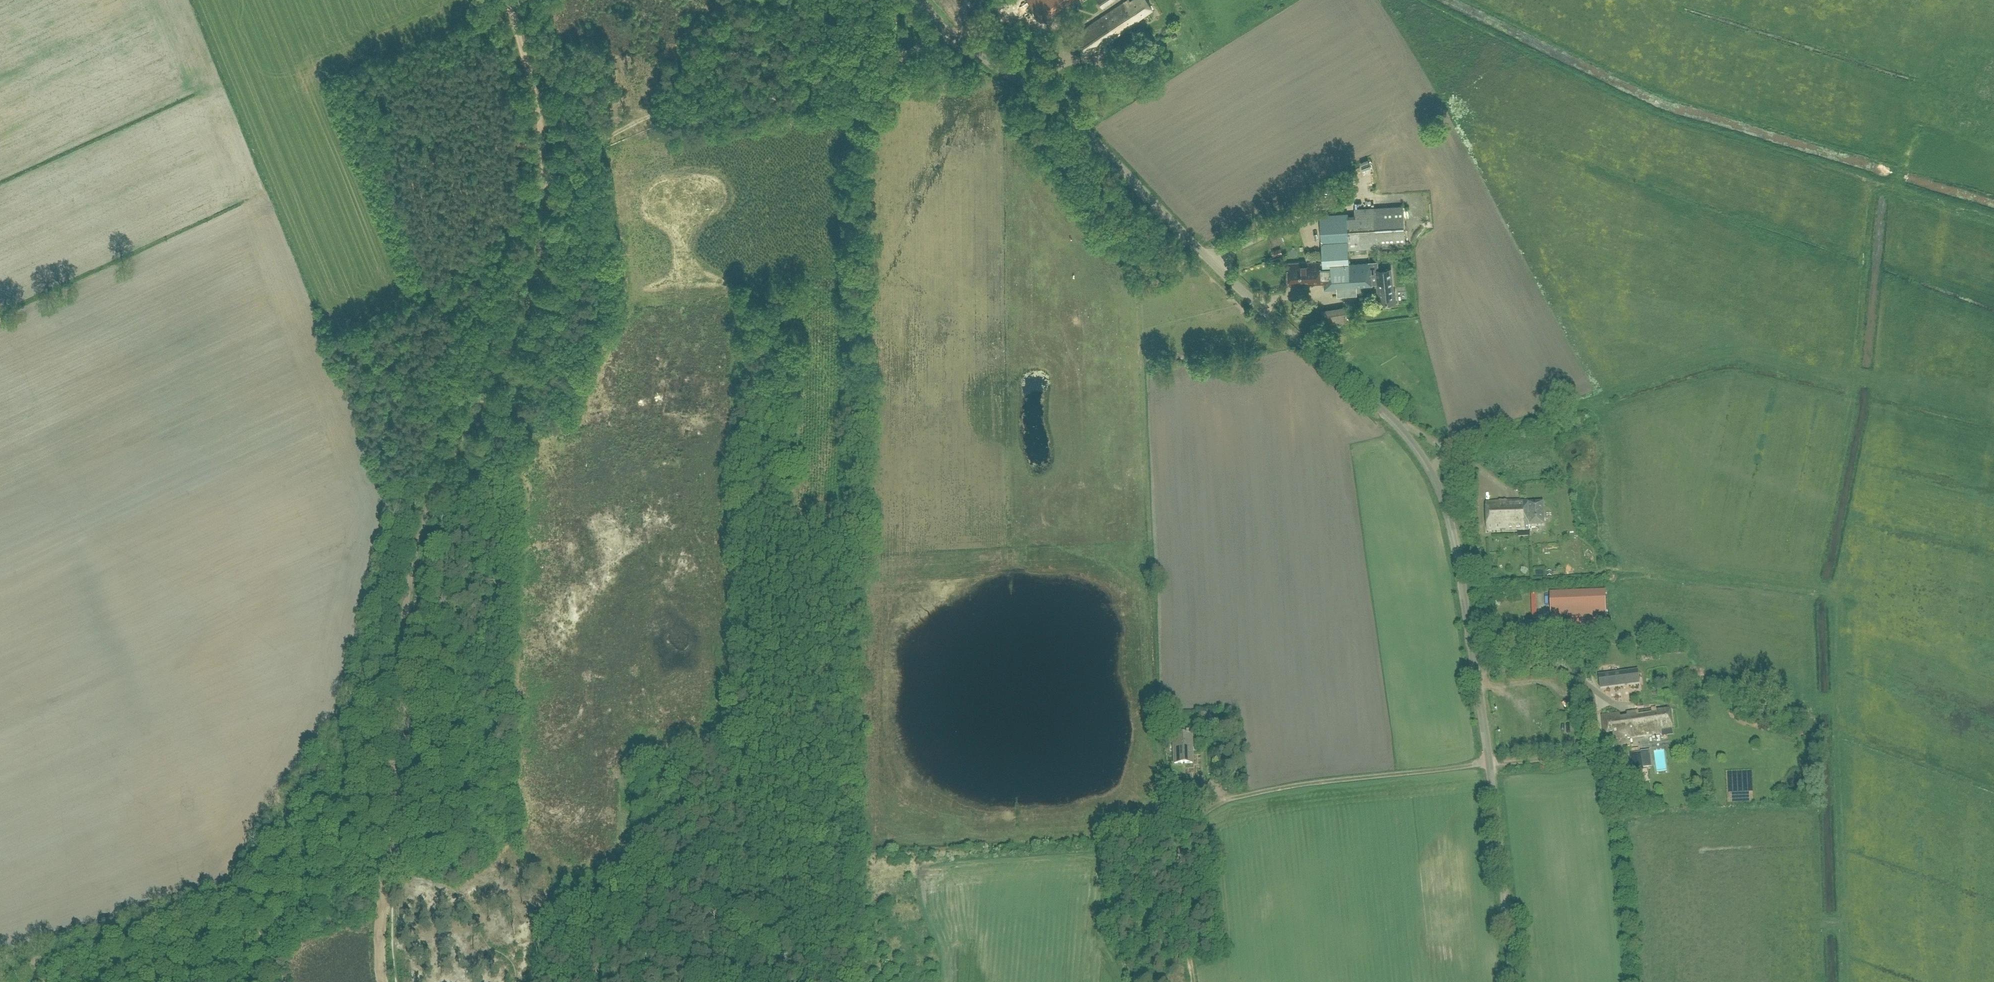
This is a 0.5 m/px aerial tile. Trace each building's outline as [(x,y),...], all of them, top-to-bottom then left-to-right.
[(1146,0),(1131,0),(1130,1),(1130,0),(1126,0),(1073,36),(1086,55),(1096,48),(1095,46),(1100,42),(1102,45),(1125,30),(1123,27),(1131,22),(1132,24),(1137,20),(1136,19),(1152,8),(1146,0)] [(1117,0),(1097,0),(1103,9),(1117,0)] [(1137,36),(1109,53),(1120,68),(1147,53),(1137,36)] [(1431,171),(1430,162),(1423,162),(1423,171),(1431,171)] [(1349,265),(1349,263),(1348,248),(1405,245),(1403,206),(1346,209),(1346,217),(1321,219),(1323,266),(1329,266),(1349,265)] [(1375,269),(1378,269),(1378,260),(1369,261),(1369,262),(1349,263),(1349,265),(1350,286),(1372,284),(1372,283),(1377,283),(1375,269)] [(1330,280),(1329,266),(1323,266),(1319,267),(1318,262),(1298,263),(1298,264),(1287,265),(1288,282),(1302,281),(1302,283),(1312,282),(1311,281),(1330,280)] [(1349,265),(1329,266),(1330,280),(1331,280),(1331,284),(1337,284),(1337,295),(1349,294),(1349,286),(1350,286),(1349,265)] [(1391,267),(1378,269),(1375,269),(1377,283),(1379,303),(1396,302),(1395,290),(1393,290),(1391,267)] [(1325,330),(1342,330),(1341,307),(1324,308),(1325,330)] [(1486,504),(1487,533),(1529,531),(1529,528),(1544,527),(1543,504),(1525,505),(1524,503),(1519,503),(1519,502),(1486,504)] [(1552,621),(1607,619),(1606,591),(1550,594),(1552,621)] [(1637,671),(1599,676),(1601,689),(1639,684),(1637,671)] [(1656,713),(1655,710),(1643,712),(1644,714),(1638,715),(1637,712),(1626,714),(1627,719),(1620,720),(1619,715),(1603,717),(1607,741),(1661,734),(1660,731),(1673,729),(1670,711),(1656,713)] [(1174,764),(1192,763),(1191,736),(1173,736),(1174,764)] [(1643,754),(1643,752),(1629,753),(1630,761),(1632,761),(1634,774),(1644,773),(1644,768),(1649,767),(1647,754),(1643,754)] [(1201,797),(1201,787),(1181,787),(1179,787),(1179,797),(1181,797),(1201,797)]
